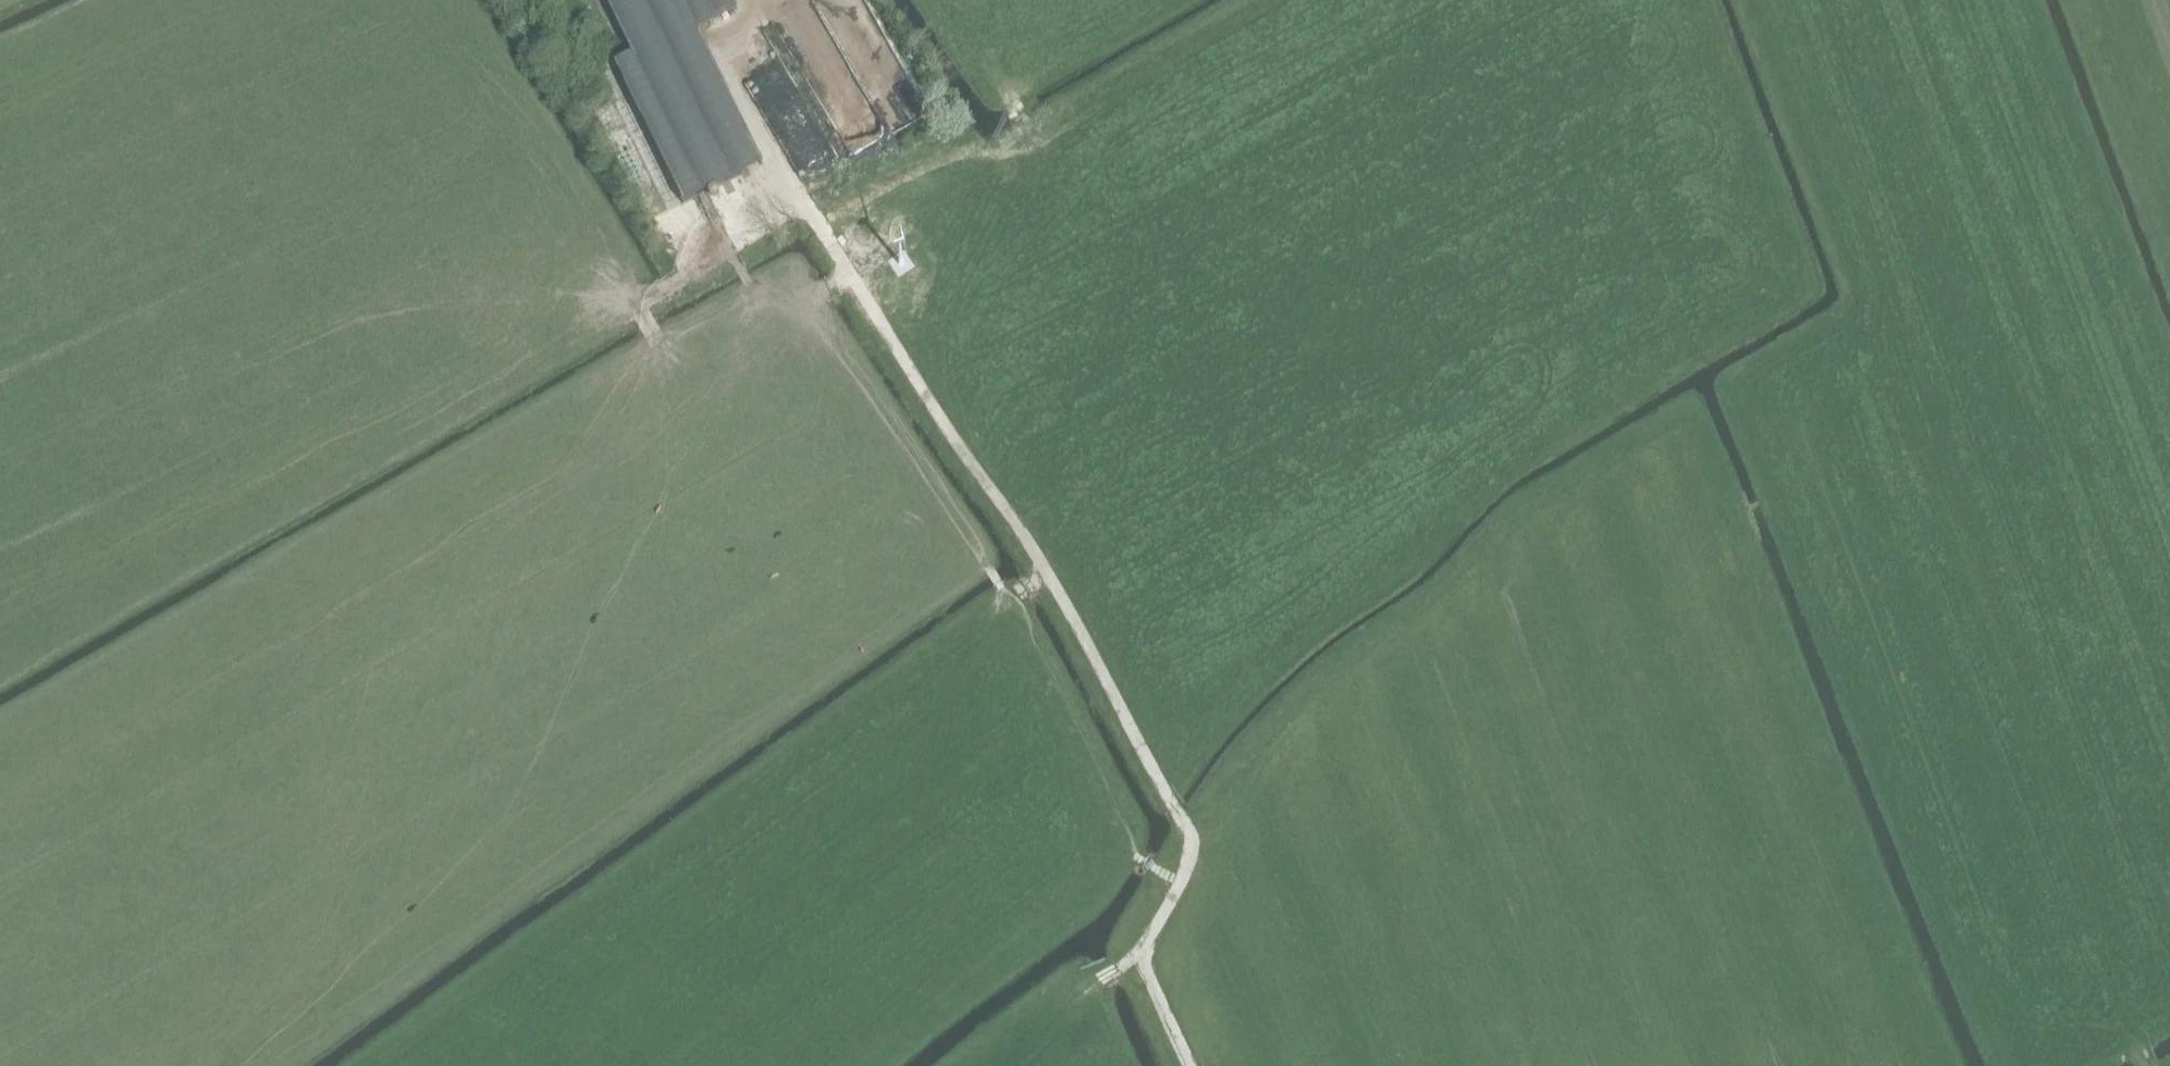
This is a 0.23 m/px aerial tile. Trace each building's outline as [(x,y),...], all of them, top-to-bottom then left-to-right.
[(637,55),(616,66),(683,203),(761,165),(694,28),(735,7),(732,0),(610,0),(637,55)] [(760,157),(781,148),(751,81),(730,90),(760,157)]
